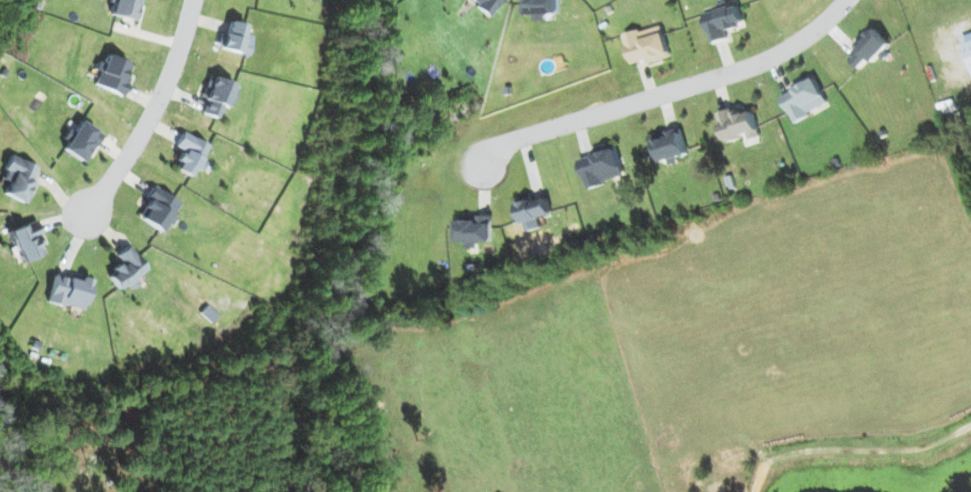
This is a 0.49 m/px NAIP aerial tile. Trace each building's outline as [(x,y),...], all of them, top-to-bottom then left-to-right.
[(140,0),(112,0),(108,14),(134,21),(140,0)] [(487,16),(500,0),(467,0),(487,16)] [(547,14),(560,13),(560,0),(526,0),(526,15),(535,14),(535,20),(547,20),(547,14)] [(726,29),(745,24),(740,4),(705,14),(713,43),(729,38),(726,29)] [(220,49),(247,56),(252,36),(243,34),(245,25),(228,20),(220,49)] [(649,63),(672,57),(663,24),(626,35),(634,63),(648,59),(649,63)] [(859,48),(850,58),(862,68),(870,59),(874,62),(891,44),(872,25),(854,44),(859,48)] [(127,83),(122,81),(129,64),(106,54),(92,84),(120,97),(127,83)] [(829,104),(815,73),(792,84),(794,89),(783,95),(794,120),(829,104)] [(201,98),(205,99),(201,113),(217,118),(223,100),(232,103),(235,93),(231,92),(234,83),(208,75),(201,98)] [(727,141),(750,135),(751,139),(761,136),(754,108),(734,113),(732,108),(719,112),(727,141)] [(82,163),(101,135),(79,120),(60,149),(82,163)] [(679,157),(690,154),(682,127),(655,135),(664,164),(680,160),(679,157)] [(209,144),(181,132),(174,147),(182,150),(173,169),(189,176),(193,168),(201,171),(205,162),(202,160),(209,144)] [(590,186),(627,177),(619,144),(594,150),(596,156),(583,159),(590,186)] [(24,204),(33,181),(31,181),(37,166),(9,155),(0,176),(0,179),(6,181),(1,194),(24,204)] [(137,217),(161,233),(172,217),(171,216),(180,203),(153,185),(144,198),(148,200),(137,217)] [(537,201),(535,195),(521,199),(529,231),(543,227),(541,218),(555,214),(550,197),(537,201)] [(460,242),(469,241),(469,248),(480,248),(480,242),(494,242),(494,215),(459,216),(460,242)] [(42,254),(36,237),(39,236),(34,220),(8,229),(19,262),(42,254)] [(114,255),(120,263),(105,274),(116,289),(125,283),(129,290),(139,283),(135,278),(146,270),(129,244),(114,255)] [(89,278),(77,275),(77,276),(67,274),(66,278),(51,275),(45,301),(82,310),(89,278)] [(209,323),(217,315),(206,304),(198,313),(209,323)]
